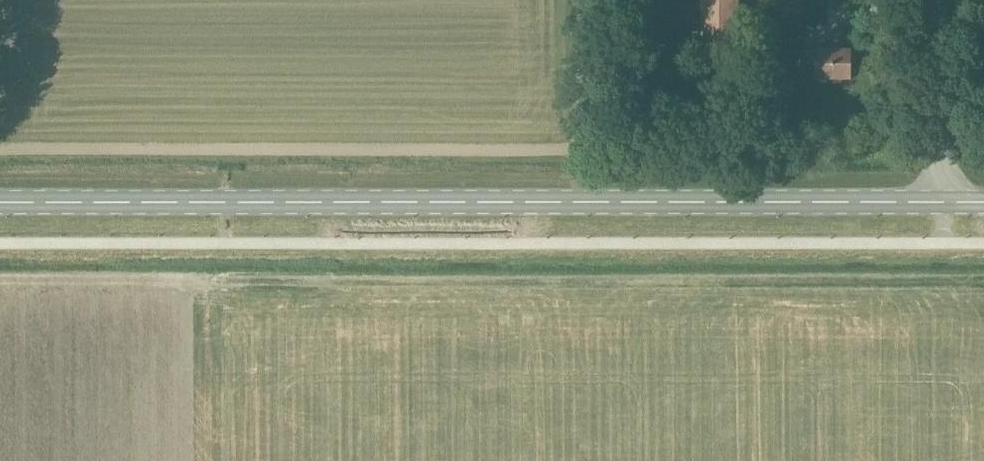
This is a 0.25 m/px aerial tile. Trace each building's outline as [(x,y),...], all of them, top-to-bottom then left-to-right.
[(699,44),(739,44),(739,0),(699,0),(699,44)] [(815,80),(849,80),(849,51),(845,50),(845,34),(832,34),(832,50),(815,51),(815,80)]
